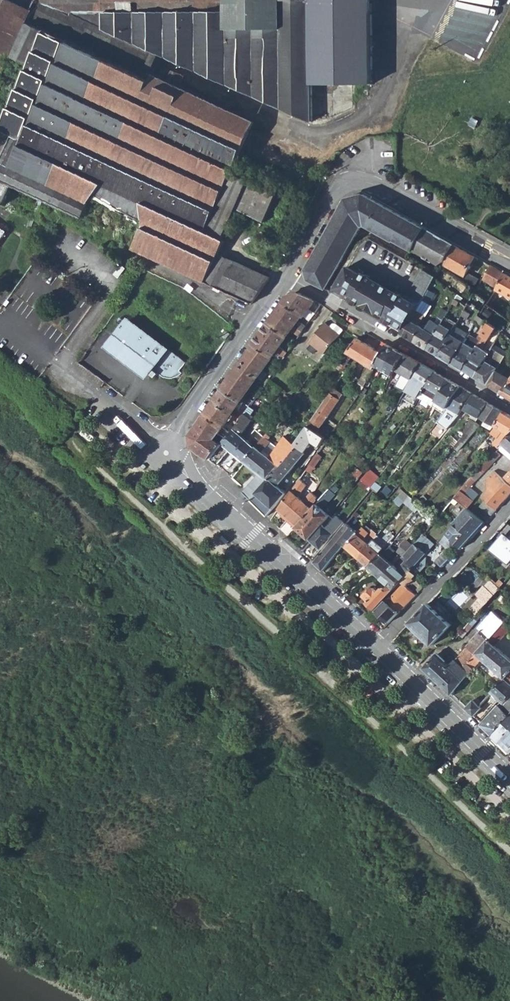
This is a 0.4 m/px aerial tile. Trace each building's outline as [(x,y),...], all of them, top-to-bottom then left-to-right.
[(12,56),(35,9),(16,0),(0,0),(0,81),(12,56)] [(160,56),(44,3),(44,0),(42,0),(39,0),(35,9),(12,56),(30,65),(45,32),(145,78),(147,73),(151,75),(160,56)] [(44,3),(160,56),(215,81),(264,102),(317,124),(354,109),(356,85),(373,84),(373,0),(44,0),(44,3)] [(478,55),(508,0),(461,0),(445,28),(455,27),(455,34),(459,36),(460,43),(468,42),(469,49),(460,50),(470,56),(478,55)] [(253,175),(237,167),(255,127),(251,125),(252,121),(235,113),(151,75),(147,73),(145,78),(45,32),(30,65),(2,129),(17,135),(0,174),(0,202),(6,204),(14,185),(82,218),(93,197),(149,225),(138,245),(255,301),(271,278),(217,252),(237,209),(250,182),(253,175)] [(237,209),(266,223),(279,196),(250,182),(237,209)] [(395,240),(412,250),(424,230),(424,228),(364,195),(346,199),(305,271),(307,279),(325,289),(361,227),(365,226),(392,241),(394,241),(395,240)] [(442,267),(444,264),(453,248),(424,230),(412,250),(442,267)] [(464,276),(475,257),(455,246),(453,248),(444,264),(464,276)] [(361,303),(371,309),(375,301),(381,305),(384,300),(390,303),(393,305),(391,310),(397,314),(401,307),(403,308),(394,323),(404,329),(420,303),(437,275),(427,269),(426,270),(424,269),(408,297),(405,295),(404,296),(397,293),(396,294),(369,278),(370,276),(363,272),(364,271),(359,268),(354,270),(347,266),(335,288),(343,293),(345,291),(349,294),(346,301),(353,305),(357,298),(362,301),(361,303)] [(482,279),(497,286),(504,274),(490,266),(482,279)] [(478,279),(469,273),(466,279),(475,285),(478,279)] [(504,274),(497,286),(495,290),(509,298),(509,277),(504,274)] [(304,316),(316,301),(300,293),(290,296),(285,303),(302,315),(304,316)] [(379,311),(384,314),(390,303),(384,300),(381,305),(375,301),(371,309),(378,313),(379,311)] [(495,300),(490,307),(493,310),(498,312),(502,306),(495,300)] [(299,320),(302,315),(285,303),(277,313),(303,332),(307,326),(299,320)] [(390,321),(394,323),(403,308),(401,307),(397,314),(391,310),(393,305),(390,303),(384,314),(380,320),(388,325),(390,321)] [(430,309),(420,303),(404,329),(401,333),(428,349),(446,317),(449,311),(443,308),(435,321),(432,320),(429,325),(427,324),(425,327),(420,324),(425,316),(426,316),(430,309)] [(486,319),(493,310),(490,307),(486,304),(479,316),(485,319),(486,319)] [(470,314),(464,311),(457,323),(448,341),(440,356),(452,363),(464,342),(463,341),(458,338),(464,328),(462,327),(470,314)] [(292,330),(300,336),(303,332),(277,313),(270,323),(287,336),(292,330)] [(482,325),(485,319),(479,316),(478,315),(475,321),(482,325)] [(446,317),(428,349),(440,356),(448,341),(457,323),(446,317)] [(111,341),(139,361),(155,338),(128,318),(111,341)] [(496,327),(489,321),(481,335),(482,336),(479,340),(463,370),(476,377),(489,353),(483,347),(488,339),(489,339),(496,327)] [(280,346),(287,336),(270,323),(262,334),(280,346)] [(311,344),(327,355),(341,336),(331,328),(326,324),(311,344)] [(331,328),(341,336),(342,336),(345,332),(334,324),(331,328)] [(225,333),(229,337),(233,331),(229,328),(225,333)] [(277,352),(285,357),(288,353),(280,346),(262,334),(255,344),(273,357),(277,352)] [(169,348),(155,338),(139,361),(143,364),(144,363),(153,370),(156,367),(163,372),(166,373),(169,375),(173,375),(176,375),(180,374),(183,372),(186,370),(183,368),(189,360),(170,347),(169,348)] [(352,392),(358,395),(376,367),(388,344),(384,342),(380,351),(359,338),(341,363),(345,367),(353,356),(368,367),(352,392)] [(472,346),(464,342),(452,363),(463,370),(479,340),(477,339),(472,346)] [(508,351),(495,343),(489,353),(476,377),(488,384),(497,369),(498,368),(508,351)] [(263,371),(273,357),(255,344),(223,388),(242,402),(250,408),(254,402),(246,396),(256,381),(260,384),(267,374),(263,371)] [(376,367),(384,372),(388,365),(398,349),(388,344),(376,367)] [(384,372),(392,377),(396,370),(407,354),(398,349),(388,365),(384,372)] [(400,382),(408,388),(422,362),(407,354),(396,370),(404,374),(400,382)] [(436,370),(422,362),(408,388),(406,391),(404,395),(402,399),(414,406),(417,399),(419,396),(420,395),(422,392),(436,370)] [(497,369),(488,384),(501,392),(509,380),(509,377),(497,369)] [(425,412),(429,415),(437,402),(437,401),(451,379),(436,370),(422,392),(420,395),(429,401),(428,402),(423,411),(425,412)] [(437,401),(447,409),(462,386),(451,379),(437,401)] [(501,392),(509,397),(509,380),(501,392)] [(462,386),(447,409),(442,416),(453,422),(459,415),(473,392),(462,386)] [(232,415),(242,402),(223,388),(214,401),(232,415)] [(339,400),(343,393),(334,388),(308,425),(318,432),(339,401),(339,400)] [(401,389),(393,405),(397,407),(402,399),(404,395),(406,391),(401,389)] [(391,396),(385,392),(381,398),(391,404),(393,401),(390,399),(391,396)] [(479,416),(480,417),(489,402),(475,394),(466,410),(478,417),(479,416)] [(223,428),(232,415),(214,401),(204,415),(223,428)] [(494,425),(495,426),(504,411),(489,402),(480,417),(489,422),(486,426),(491,429),(494,425)] [(500,448),(504,443),(509,436),(509,414),(504,411),(495,426),(502,431),(498,438),(493,434),(487,442),(492,446),(494,443),(500,448)] [(219,434),(223,428),(204,415),(196,427),(215,440),(219,434)] [(252,419),(245,415),(241,421),(232,434),(227,440),(221,445),(208,459),(216,465),(229,449),(244,462),(265,437),(270,430),(260,422),(250,435),(253,438),(250,443),(241,435),(252,419)] [(479,425),(476,422),(475,421),(454,447),(458,451),(479,425)] [(320,444),(325,437),(318,432),(308,425),(295,444),(297,445),(250,500),(266,516),(286,493),(282,489),(289,481),(284,476),(303,453),(311,438),(320,444)] [(221,445),(215,440),(196,427),(189,435),(191,446),(208,459),(221,445)] [(271,442),(265,437),(244,462),(258,473),(244,489),(242,492),(250,500),(297,445),(295,444),(285,436),(277,447),(270,458),(263,452),(271,442)] [(263,452),(270,458),(277,447),(271,442),(263,452)] [(509,459),(509,448),(509,447),(504,443),(500,448),(499,449),(509,459)] [(308,468),(313,470),(322,455),(317,452),(308,468)] [(495,453),(489,459),(493,463),(499,457),(495,453)] [(489,459),(485,464),(489,468),(493,463),(489,459)] [(485,464),(480,469),(483,473),(489,468),(485,464)] [(363,474),(352,465),(348,470),(359,479),(363,474)] [(371,470),(362,481),(370,488),(379,476),(371,470)] [(475,482),(481,476),(477,472),(471,478),(475,482)] [(494,472),(487,480),(487,483),(490,487),(482,496),(486,500),(497,509),(490,503),(498,494),(505,500),(509,495),(509,485),(503,479),(500,478),(494,472)] [(306,485),(300,478),(277,510),(282,515),(284,513),(289,517),(286,520),(293,526),(316,501),(316,499),(317,498),(313,494),(311,492),(303,501),(298,496),(306,485)] [(469,508),(474,501),(473,501),(473,500),(465,494),(470,488),(475,482),(471,478),(454,498),(469,508)] [(295,527),(309,540),(323,524),(330,515),(329,514),(322,508),(337,491),(332,486),(318,499),(318,502),(295,527)] [(465,494),(473,500),(478,494),(470,488),(465,494)] [(505,500),(498,494),(490,503),(497,509),(505,500)] [(497,509),(486,500),(480,506),(491,515),(497,509)] [(368,507),(363,503),(344,526),(330,542),(313,562),(322,571),(344,546),(345,547),(346,547),(357,534),(355,529),(354,528),(356,525),(354,524),(359,518),(357,517),(359,514),(361,516),(368,507)] [(469,508),(455,523),(456,524),(446,535),(457,545),(462,549),(485,522),(469,508)] [(309,540),(320,550),(337,529),(343,522),(337,516),(334,519),(332,517),(325,525),(323,524),(309,540)] [(503,532),(488,549),(507,564),(509,562),(509,563),(509,525),(503,532)] [(369,533),(362,527),(357,534),(346,547),(345,547),(357,558),(369,544),(364,540),(369,533)] [(376,550),(369,544),(357,558),(367,567),(368,567),(386,545),(392,539),(386,534),(377,546),(376,550)] [(434,545),(423,535),(415,543),(413,545),(402,558),(406,561),(403,564),(411,571),(417,576),(425,566),(426,557),(424,556),(434,545)] [(439,543),(450,553),(457,545),(446,535),(439,543)] [(396,553),(400,557),(402,558),(413,545),(406,540),(401,547),(400,547),(396,553)] [(394,551),(386,545),(368,567),(367,567),(373,571),(380,578),(392,564),(387,559),(394,551)] [(435,562),(442,568),(451,558),(444,552),(435,562)] [(398,569),(392,564),(380,578),(388,585),(393,590),(402,581),(411,571),(403,564),(406,561),(402,558),(400,557),(396,561),(401,566),(398,569)] [(376,611),(389,623),(416,595),(407,586),(413,579),(412,582),(418,587),(416,590),(419,593),(427,584),(417,576),(411,571),(402,581),(403,582),(376,611)] [(457,627),(463,631),(470,623),(474,618),(481,610),(500,588),(504,584),(500,580),(496,585),(490,580),(485,587),(484,586),(477,595),(481,598),(460,621),(457,627)] [(367,603),(375,610),(393,590),(388,585),(384,590),(381,588),(377,593),(372,588),(370,588),(365,594),(370,599),(367,603)] [(432,645),(451,625),(429,603),(409,623),(432,645)] [(481,610),(474,618),(478,621),(480,619),(484,613),(481,610)] [(492,612),(484,622),(479,628),(481,631),(490,639),(503,624),(504,622),(492,612)] [(463,638),(473,626),(470,623),(463,631),(460,635),(463,638)] [(503,678),(504,677),(509,683),(509,658),(495,645),(509,630),(503,624),(490,639),(483,646),(476,655),(468,664),(474,669),(481,659),(503,678)] [(475,639),(483,646),(490,639),(481,631),(474,639),(475,639)] [(475,639),(467,647),(476,655),(483,646),(475,639)] [(463,681),(474,669),(468,664),(476,655),(467,647),(449,667),(463,681)] [(436,654),(423,668),(437,681),(449,667),(436,654)] [(449,667),(437,681),(451,695),(463,681),(449,667)] [(504,677),(503,678),(491,692),(502,702),(509,696),(509,683),(504,677)] [(502,702),(481,725),(493,735),(508,716),(509,714),(509,696),(502,702)] [(476,697),(465,709),(473,716),(472,716),(473,717),(481,708),(479,706),(482,703),(476,697)] [(493,735),(500,742),(509,732),(509,718),(508,716),(493,735)] [(500,742),(509,752),(509,732),(500,742)]
